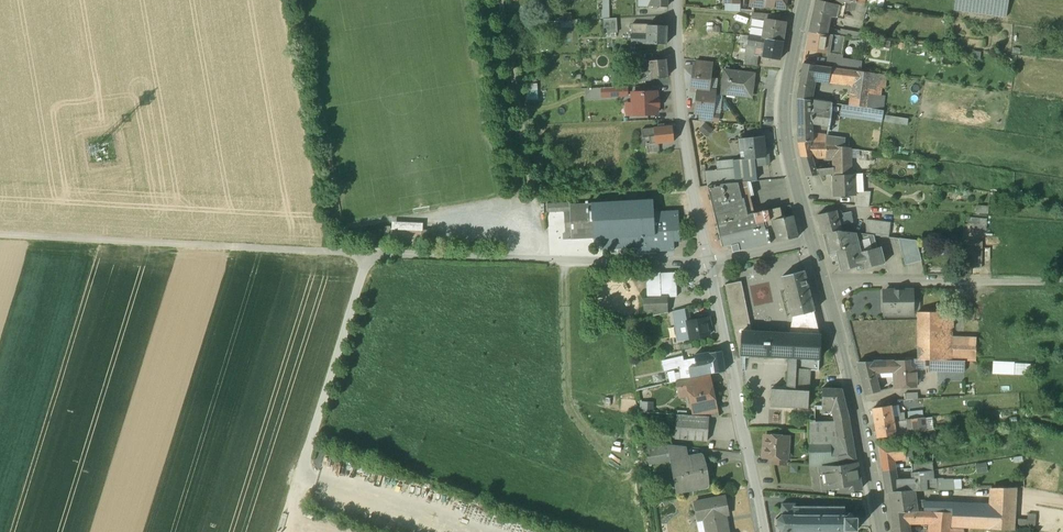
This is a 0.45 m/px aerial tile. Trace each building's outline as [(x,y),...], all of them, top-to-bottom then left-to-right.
[(654,6),(653,6),(653,9),(657,9),(657,6),(667,6),(668,0),(654,0),(654,6)] [(754,6),(784,9),(785,0),(754,0),(754,6)] [(818,0),(816,0),(813,13),(830,16),(834,17),(836,4),(818,0)] [(953,10),(1006,17),(1008,0),(955,0),(953,10)] [(862,5),(847,2),(845,8),(865,12),(866,5),(862,5)] [(757,13),(752,13),(751,19),(764,22),(765,20),(766,14),(757,13)] [(830,16),(813,13),(809,32),(826,35),(830,16)] [(610,18),(603,19),(604,33),(617,32),(617,18),(610,18)] [(784,23),(765,20),(764,22),(762,38),(766,39),(781,41),(784,23)] [(662,22),(651,22),(651,26),(647,26),(646,44),(665,45),(666,26),(662,26),(662,22)] [(647,26),(631,25),(631,44),(646,44),(647,26)] [(826,35),(809,32),(804,58),(814,60),(816,45),(829,47),(830,35),(826,35)] [(839,36),(830,35),(829,47),(841,48),(842,37),(839,36)] [(762,38),(748,36),(747,44),(756,46),(764,47),(766,39),(762,38)] [(781,41),(766,39),(764,47),(763,57),(762,57),(779,60),(782,41),(781,41)] [(890,42),(880,41),(879,55),(889,56),(890,42)] [(747,44),(745,54),(754,56),(754,55),(756,46),(747,44)] [(764,47),(756,46),(754,55),(758,56),(763,57),(764,47)] [(641,52),(623,53),(623,61),(641,60),(641,52)] [(754,56),(745,54),(743,65),(756,67),(758,56),(754,55),(754,56)] [(665,59),(649,61),(649,67),(651,79),(667,77),(665,59)] [(711,62),(696,60),(695,67),(711,68),(711,62)] [(814,65),(803,63),(798,93),(809,95),(812,77),(828,80),(830,67),(814,65)] [(649,67),(643,68),(642,66),(633,67),(635,81),(651,79),(649,67)] [(695,67),(693,66),(690,89),(697,90),(708,91),(711,68),(695,67)] [(855,71),(830,67),(828,80),(854,84),(855,71)] [(754,74),(724,70),(721,94),(751,97),(754,74)] [(871,73),(855,71),(854,84),(851,105),(867,108),(871,73)] [(871,73),(867,108),(883,110),(888,75),(871,73)] [(628,88),(601,88),(602,96),(628,96),(628,88)] [(708,91),(697,90),(694,113),(701,114),(712,115),(712,114),(715,92),(708,91)] [(538,99),(537,91),(527,91),(527,100),(538,99)] [(633,114),(657,113),(657,106),(659,106),(659,99),(657,99),(657,93),(633,93),(633,114)] [(809,95),(798,93),(797,98),(808,100),(809,99),(831,103),(832,96),(815,94),(809,95)] [(808,100),(797,98),(798,134),(811,134),(811,123),(828,126),(831,103),(809,99),(808,100)] [(867,108),(851,105),(849,118),(881,123),(883,110),(867,108)] [(712,115),(701,114),(700,121),(718,122),(719,114),(712,114),(712,115)] [(885,121),(909,125),(910,119),(886,115),(885,121)] [(713,130),(706,123),(699,130),(706,137),(712,131),(713,130)] [(672,126),(663,127),(663,124),(658,124),(658,127),(654,128),(654,136),(655,143),(659,143),(674,141),(672,126)] [(654,128),(641,129),(642,138),(649,137),(654,136),(654,128)] [(811,134),(798,134),(798,142),(810,142),(810,143),(811,143),(811,136),(811,134)] [(763,137),(739,140),(740,151),(744,151),(745,159),(754,159),(754,166),(769,165),(768,150),(764,150),(763,137)] [(845,140),(826,137),(826,142),(826,145),(844,147),(845,140)] [(810,142),(798,142),(801,157),(803,167),(814,165),(812,157),(826,157),(826,145),(826,142),(811,143),(810,143),(810,142)] [(650,144),(650,143),(646,143),(647,153),(659,152),(659,143),(655,143),(650,144)] [(814,165),(803,167),(806,176),(833,174),(833,175),(851,174),(850,148),(844,147),(826,145),(826,157),(833,157),(833,169),(815,171),(814,165)] [(717,170),(705,171),(707,186),(738,183),(747,182),(756,181),(754,166),(754,159),(745,159),(733,161),(734,168),(717,170)] [(733,160),(716,161),(717,170),(734,168),(733,161),(733,160)] [(833,175),(834,196),(855,195),(855,193),(854,174),(851,174),(833,175)] [(861,174),(854,174),(855,193),(862,192),(861,174)] [(747,182),(738,183),(742,198),(743,198),(744,198),(751,196),(747,182)] [(744,198),(743,198),(742,198),(738,183),(707,186),(721,247),(731,245),(732,252),(771,243),(767,229),(766,230),(765,228),(775,226),(773,220),(782,218),(780,208),(747,214),(746,210),(745,207),(746,207),(744,198)] [(870,191),(862,192),(855,193),(855,195),(855,205),(868,206),(870,191)] [(653,200),(592,203),(593,238),(602,238),(602,249),(639,247),(640,252),(674,250),(673,234),(679,234),(678,211),(653,212),(653,200)] [(570,202),(547,203),(547,212),(564,211),(570,211),(570,204),(570,202)] [(570,204),(570,211),(564,211),(565,233),(571,232),(571,239),(593,238),(592,203),(570,204)] [(836,210),(817,215),(822,234),(825,233),(838,230),(842,231),(840,224),(839,219),(837,212),(836,210)] [(851,212),(842,213),(843,218),(839,219),(840,224),(853,222),(851,212)] [(782,218),(773,220),(775,226),(778,241),(798,237),(793,215),(782,218)] [(890,223),(867,220),(866,234),(888,237),(890,223)] [(422,230),(391,229),(390,243),(421,244),(422,230)] [(842,231),(838,230),(825,233),(829,251),(835,250),(841,270),(857,267),(856,265),(863,264),(864,268),(885,263),(881,246),(861,251),(858,240),(873,237),(874,235),(866,234),(842,231)] [(916,240),(898,238),(905,265),(922,261),(916,240)] [(981,248),(971,247),(971,256),(971,268),(981,268),(981,248)] [(814,312),(804,270),(782,276),(792,315),(789,333),(751,331),(734,331),(739,355),(788,357),(796,357),(819,358),(820,335),(814,312)] [(674,274),(660,274),(660,272),(646,273),(647,298),(660,298),(660,296),(676,296),(675,272),(674,272),(674,274)] [(740,281),(725,285),(728,302),(744,299),(740,281)] [(911,291),(884,291),(884,314),(911,314),(911,291)] [(676,296),(660,296),(660,298),(647,298),(643,298),(643,310),(652,310),(653,316),(667,313),(667,298),(676,297),(676,296)] [(744,299),(728,302),(734,331),(751,331),(744,299)] [(688,308),(673,311),(674,320),(690,318),(688,308)] [(940,312),(917,313),(917,346),(917,360),(930,360),(937,360),(941,360),(940,312)] [(950,312),(940,312),(941,360),(949,360),(951,361),(950,312)] [(690,318),(674,320),(676,328),(677,328),(688,326),(687,322),(690,321),(690,318)] [(690,321),(687,322),(688,326),(691,338),(691,339),(709,335),(707,325),(705,325),(704,318),(690,321)] [(688,326),(677,328),(679,340),(691,338),(688,326)] [(976,337),(952,336),(952,360),(976,361),(976,343),(976,337)] [(721,351),(694,355),(695,358),(696,367),(705,366),(707,374),(709,374),(725,371),(721,351)] [(684,362),(683,356),(663,361),(665,371),(677,368),(678,369),(679,368),(681,380),(690,378),(688,361),(684,362)] [(810,369),(795,368),(796,357),(788,357),(786,389),(808,390),(809,390),(810,369)] [(696,367),(695,358),(687,359),(688,361),(690,378),(707,374),(705,366),(696,367)] [(908,360),(894,361),(894,371),(894,387),(916,386),(915,385),(919,381),(918,372),(915,369),(914,368),(908,368),(908,360)] [(941,360),(937,360),(937,370),(949,371),(949,360),(941,360)] [(965,361),(949,360),(949,371),(965,371),(965,361)] [(881,362),(858,362),(866,395),(880,392),(874,372),(894,371),(894,361),(881,361),(881,362)] [(1030,364),(994,362),(993,374),(1029,375),(1030,364)] [(674,370),(668,372),(670,382),(676,381),(674,370)] [(681,380),(676,381),(679,389),(688,387),(710,382),(709,374),(707,374),(690,378),(681,380)] [(710,382),(688,387),(694,416),(709,416),(718,417),(715,403),(710,382)] [(786,389),(770,388),(770,406),(807,407),(808,390),(786,389)] [(842,389),(823,388),(822,407),(815,406),(815,409),(834,409),(839,419),(849,417),(842,389)] [(891,406),(872,409),(874,423),(893,421),(893,418),(891,406)] [(694,416),(693,416),(676,414),(675,438),(707,441),(709,416),(694,416)] [(839,419),(833,425),(833,423),(830,423),(830,425),(815,425),(815,421),(809,421),(809,423),(808,423),(809,440),(809,466),(821,465),(838,465),(857,462),(849,417),(839,419)] [(924,417),(915,418),(917,432),(926,431),(924,417)] [(915,418),(907,419),(909,432),(909,433),(917,432),(915,418)] [(899,420),(893,421),(874,423),(877,438),(895,435),(896,435),(894,424),(900,423),(899,420)] [(787,437),(765,435),(763,457),(771,458),(786,459),(787,437)] [(902,443),(879,447),(882,470),(894,469),(893,459),(904,457),(902,444),(902,443)] [(912,443),(902,444),(904,457),(910,456),(913,456),(912,443)] [(650,464),(672,460),(669,445),(647,449),(650,464)] [(683,446),(669,445),(672,460),(685,457),(683,446)] [(685,457),(672,460),(675,477),(678,476),(680,488),(696,485),(696,488),(706,486),(705,479),(702,479),(701,474),(702,473),(703,471),(702,470),(702,469),(700,469),(697,455),(685,457)] [(857,462),(838,465),(821,465),(825,489),(834,488),(834,489),(840,488),(840,489),(845,489),(846,490),(851,489),(851,491),(861,489),(857,462)] [(932,462),(911,464),(912,470),(912,473),(933,471),(932,462)] [(986,463),(975,464),(976,473),(987,472),(986,463)] [(894,469),(882,470),(886,492),(888,492),(901,491),(900,481),(896,482),(894,469)] [(933,471),(912,473),(913,480),(926,479),(933,479),(933,471)] [(943,478),(936,479),(936,490),(954,489),(954,479),(943,479),(943,478)] [(913,480),(900,481),(901,491),(913,491),(913,490),(927,490),(926,479),(913,480)] [(933,479),(926,479),(927,490),(936,490),(936,479),(933,479)] [(1015,488),(991,488),(990,506),(989,529),(1012,530),(1014,505),(1015,488)] [(901,491),(888,492),(891,511),(915,511),(916,512),(923,512),(924,504),(914,504),(913,491),(901,491)] [(725,515),(728,514),(724,496),(694,503),(698,521),(704,520),(706,531),(728,531),(725,515)] [(990,506),(924,502),(924,504),(923,512),(931,512),(952,513),(951,527),(962,527),(989,529),(990,506)] [(804,507),(804,505),(803,505),(803,507),(795,507),(795,503),(782,503),(782,513),(781,514),(781,515),(777,519),(776,518),(775,519),(777,520),(777,526),(775,526),(776,527),(777,527),(781,531),(779,531),(845,531),(847,531),(848,531),(852,531),(853,531),(853,529),(855,529),(857,530),(858,529),(856,528),(856,527),(857,527),(857,519),(856,519),(856,518),(858,517),(857,516),(855,517),(853,517),(853,514),(851,512),(849,512),(847,514),(847,515),(845,515),(845,508),(845,507),(844,506),(843,507),(834,507),(834,505),(833,505),(833,507),(824,507),(824,505),(823,505),(823,507),(814,507),(814,505),(813,505),(813,507),(804,507)] [(891,511),(893,530),(904,531),(905,531),(906,531),(906,522),(930,523),(931,512),(923,512),(916,512),(915,511),(891,511)] [(931,512),(930,523),(930,531),(961,531),(962,527),(951,527),(952,513),(931,512)] [(1029,513),(1028,519),(1019,519),(1019,527),(1037,527),(1037,513),(1029,513)]
